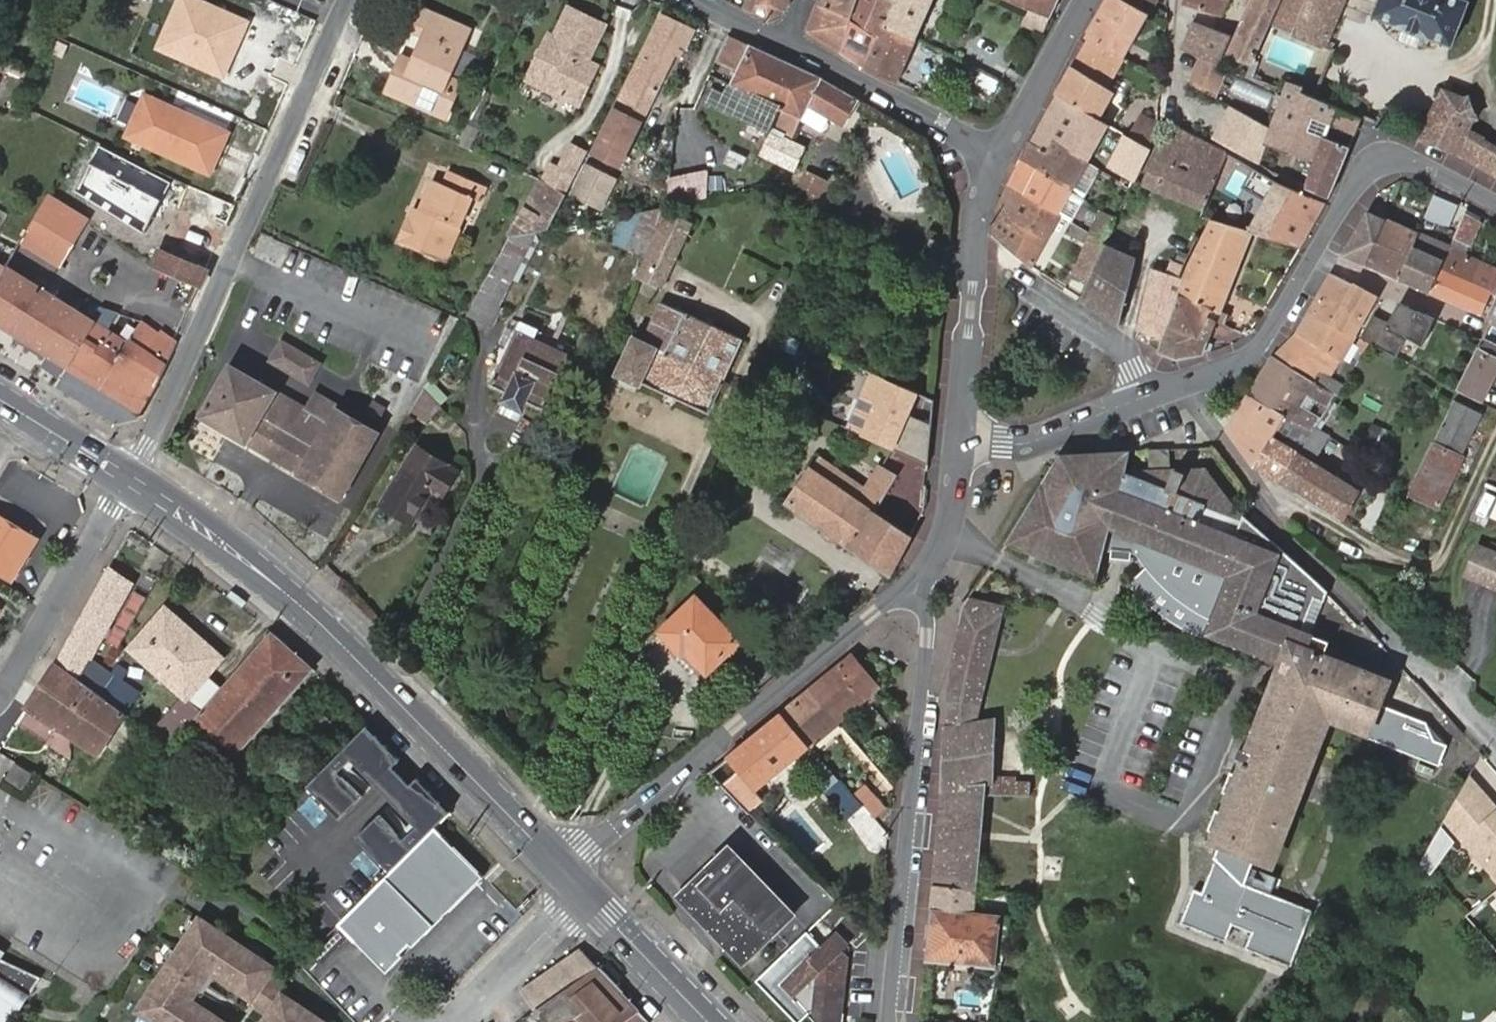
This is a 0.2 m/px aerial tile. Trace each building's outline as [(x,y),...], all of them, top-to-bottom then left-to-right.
[(757,14),(767,19),(787,10),(791,0),(762,0),(757,14)] [(823,5),(853,16),(858,0),(825,0),(823,5)] [(885,0),(858,0),(853,16),(840,51),(865,66),(864,68),(869,71),(881,42),(878,41),(872,30),(885,0)] [(917,41),(887,26),(897,2),(894,0),(885,0),(872,30),(878,41),(881,42),(869,71),(898,85),(917,41)] [(897,2),(887,26),(917,41),(935,0),(894,0),(897,2)] [(1049,16),(1058,0),(1011,0),(1049,16)] [(1128,0),(1104,0),(1084,36),(1088,38),(1126,58),(1150,13),(1128,0)] [(1150,13),(1167,22),(1167,12),(1155,5),(1157,0),(1128,0),(1150,13)] [(1222,16),(1229,0),(1187,0),(1185,5),(1222,16)] [(1253,62),(1267,32),(1281,0),(1255,0),(1231,55),(1253,62)] [(1267,32),(1325,50),(1347,0),(1281,0),(1267,32)] [(1471,2),(1466,0),(1381,0),(1375,15),(1397,24),(1396,27),(1429,39),(1431,37),(1453,45),(1471,2)] [(853,16),(823,5),(819,3),(810,33),(840,51),(853,16)] [(604,25),(568,7),(553,37),(555,43),(547,59),(537,54),(526,80),(558,94),(567,90),(574,93),(581,89),(590,73),(588,66),(583,63),(604,25)] [(1049,16),(1033,9),(1025,25),(1040,31),(1049,16)] [(413,70),(401,64),(390,89),(448,116),(459,91),(445,85),(450,74),(469,31),(426,10),(416,31),(428,37),(418,59),(413,70)] [(571,196),(597,210),(681,45),(686,47),(696,28),(665,13),(571,196)] [(1205,58),(1220,64),(1232,36),(1195,22),(1184,50),(1205,58)] [(413,31),(405,49),(418,54),(426,36),(413,31)] [(549,35),(537,54),(547,59),(555,43),(553,37),(549,35)] [(738,39),(730,35),(723,51),(731,54),(738,39)] [(1126,58),(1088,38),(1072,64),(1104,81),(1111,85),(1126,58)] [(771,132),(769,134),(778,138),(781,131),(793,136),(809,106),(844,126),(859,100),(821,78),(738,39),(731,54),(723,51),(718,61),(738,70),(732,84),(782,107),(771,132)] [(406,53),(401,64),(413,70),(418,59),(406,53)] [(1220,64),(1205,58),(1195,87),(1219,100),(1231,69),(1220,64)] [(1104,81),(1072,64),(1057,93),(1087,111),(1104,81)] [(445,85),(459,91),(464,80),(450,74),(445,85)] [(1240,75),(1234,97),(1274,108),(1280,86),(1240,75)] [(1301,94),(1302,92),(1304,86),(1289,83),(1286,89),(1273,128),(1260,164),(1330,198),(1351,148),(1325,136),(1330,125),(1336,110),(1301,94)] [(707,103),(771,132),(782,107),(732,84),(727,95),(714,89),(707,103)] [(1159,110),(1160,95),(1138,84),(1131,96),(1159,110)] [(1087,111),(1057,93),(1034,133),(1031,139),(1048,149),(1053,138),(1089,160),(1108,124),(1087,111)] [(1486,173),(1495,152),(1495,141),(1468,128),(1473,117),(1464,100),(1446,93),(1422,142),(1451,153),(1486,173)] [(147,95),(129,135),(210,171),(228,132),(147,95)] [(1260,164),(1273,128),(1232,106),(1215,138),(1260,164)] [(1356,135),(1363,120),(1336,110),(1330,125),(1356,135)] [(1148,148),(1156,131),(1139,121),(1130,137),(1148,148)] [(1204,210),(1228,154),(1173,124),(1146,185),(1204,210)] [(1113,165),(1137,179),(1153,150),(1148,148),(1130,137),(1128,136),(1113,165)] [(1031,139),(1021,161),(1072,191),(1089,160),(1053,138),(1048,149),(1031,139)] [(559,167),(551,183),(565,189),(571,192),(591,152),(581,147),(569,171),(559,167)] [(1010,186),(1059,214),(1072,191),(1021,161),(1010,186)] [(420,219),(412,215),(400,241),(445,261),(473,198),(479,200),(486,184),(451,169),(445,183),(434,178),(420,206),(425,208),(420,219)] [(1301,247),(1327,203),(1277,180),(1259,170),(1253,181),(1259,186),(1254,194),(1268,202),(1251,232),(1253,232),(1301,247)] [(807,171),(796,194),(823,207),(835,183),(807,171)] [(692,175),(671,180),(670,204),(691,199),(692,175)] [(525,210),(555,226),(571,192),(565,189),(551,183),(542,179),(525,210)] [(237,205),(234,204),(191,184),(188,191),(156,265),(203,285),(237,205)] [(993,233),(1032,264),(1059,214),(1010,186),(993,233)] [(1085,199),(1072,191),(1059,214),(1072,221),(1085,199)] [(1426,216),(1451,229),(1462,205),(1437,193),(1426,216)] [(87,218),(48,194),(22,239),(61,264),(87,218)] [(417,205),(412,215),(420,219),(425,208),(420,206),(417,205)] [(1094,227),(1111,237),(1120,217),(1102,209),(1094,227)] [(525,210),(509,237),(538,232),(553,229),(555,226),(525,210)] [(695,222),(669,210),(638,277),(664,289),(695,222)] [(1386,218),(1369,210),(1343,254),(1366,264),(1386,218)] [(1483,221),(1465,213),(1455,237),(1473,245),(1483,221)] [(1366,264),(1401,280),(1420,233),(1386,218),(1366,264)] [(1253,232),(1251,232),(1213,220),(1181,294),(1211,307),(1207,317),(1217,321),(1222,309),(1253,232)] [(1092,232),(1109,241),(1111,237),(1094,227),(1092,232)] [(493,320),(497,312),(538,232),(509,237),(468,317),(493,329),(497,323),(493,320)] [(1092,278),(1108,242),(1109,241),(1092,232),(1075,272),(1092,278)] [(1432,292),(1451,247),(1420,233),(1401,280),(1432,292)] [(1473,245),(1455,237),(1452,243),(1451,247),(1469,255),(1473,245)] [(1092,278),(1082,299),(1123,325),(1136,255),(1108,242),(1092,278)] [(1469,255),(1451,247),(1432,292),(1481,314),(1491,289),(1472,281),(1480,260),(1469,255)] [(1480,260),(1472,281),(1491,289),(1495,291),(1495,267),(1480,260)] [(176,341),(164,332),(161,334),(144,323),(130,342),(6,266),(0,277),(0,322),(71,367),(144,410),(154,390),(164,373),(178,343),(176,341)] [(1140,330),(1165,338),(1183,278),(1156,269),(1140,330)] [(1332,273),(1296,333),(1340,360),(1341,361),(1355,336),(1335,323),(1356,286),(1332,273)] [(1376,296),(1356,286),(1335,323),(1355,336),(1367,312),(1376,296)] [(1211,307),(1181,294),(1165,338),(1161,350),(1178,359),(1204,354),(1208,342),(1217,321),(1207,317),(1211,307)] [(1384,319),(1367,312),(1355,336),(1368,344),(1390,355),(1400,334),(1415,341),(1427,314),(1393,298),(1384,319)] [(634,336),(617,375),(643,387),(646,381),(710,410),(742,340),(663,305),(647,341),(634,336)] [(1492,307),(1488,317),(1492,319),(1491,323),(1495,325),(1495,309),(1492,307)] [(1230,313),(1222,309),(1217,321),(1225,324),(1230,313)] [(503,403),(521,411),(524,412),(530,401),(545,408),(549,401),(558,405),(578,360),(569,355),(573,346),(523,323),(517,336),(503,330),(490,360),(500,364),(491,385),(508,392),(503,403)] [(1296,333),(1274,357),(1335,396),(1343,384),(1322,371),(1325,366),(1333,370),(1340,360),(1296,333)] [(1484,336),(1482,339),(1477,351),(1495,361),(1495,342),(1484,336)] [(284,340),(273,360),(310,383),(321,362),(284,340)] [(1481,401),(1495,369),(1495,361),(1477,351),(1458,389),(1481,401)] [(1274,357),(1251,395),(1287,415),(1314,431),(1317,426),(1335,396),(1274,357)] [(204,415),(300,471),(345,497),(380,432),(334,404),(335,402),(319,392),(309,410),(232,365),(204,415)] [(144,410),(71,367),(59,390),(115,423),(140,419),(144,410)] [(918,393),(863,369),(838,425),(893,450),(918,393)] [(1287,415),(1251,395),(1228,431),(1255,468),(1287,415)] [(1480,414),(1452,401),(1434,440),(1461,455),(1480,414)] [(1287,415),(1255,468),(1297,492),(1316,460),(1331,435),(1317,426),(1314,431),(1287,415)] [(1461,455),(1434,440),(1409,493),(1438,508),(1464,456),(1461,455)] [(383,501),(411,516),(430,482),(442,488),(455,464),(416,442),(383,501)] [(1329,721),(1335,660),(1325,657),(1330,644),(1258,612),(1279,556),(1221,532),(1230,515),(1227,511),(1230,510),(1204,470),(1134,472),(1133,476),(1126,473),(1130,452),(1063,454),(1007,541),(1093,576),(1102,549),(1135,551),(1141,565),(1123,583),(1126,586),(1141,597),(1199,628),(1287,663),(1294,666),(1287,685),(1280,682),(1272,701),(1279,703),(1277,710),(1283,713),(1326,729),(1329,721)] [(892,575),(912,535),(877,512),(898,476),(880,466),(866,488),(822,457),(791,504),(892,575)] [(1316,460),(1297,492),(1343,519),(1360,489),(1342,477),(1316,460)] [(1350,461),(1342,477),(1360,489),(1369,472),(1350,461)] [(37,538),(0,516),(0,573),(11,580),(37,538)] [(1478,548),(1467,578),(1495,589),(1495,555),(1478,548)] [(133,582),(110,569),(59,661),(100,693),(112,675),(93,659),(133,582)] [(684,654),(688,650),(708,672),(739,641),(699,598),(663,633),(684,654)] [(196,716),(222,685),(209,673),(218,663),(184,632),(189,627),(167,608),(131,648),(183,693),(151,732),(170,746),(183,732),(196,716)] [(936,885),(979,890),(987,795),(1031,797),(1032,782),(993,779),(994,719),(995,713),(979,711),(982,703),(980,693),(981,683),(999,620),(964,609),(949,701),(945,797),(936,885)] [(184,632),(218,663),(224,657),(189,627),(184,632)] [(298,654),(269,630),(222,685),(196,716),(238,753),(316,669),(298,654)] [(851,653),(712,771),(743,804),(881,688),(851,653)] [(1391,684),(1335,660),(1329,721),(1330,720),(1369,735),(1367,740),(1439,769),(1448,748),(1436,743),(1426,725),(1382,707),(1391,684)] [(59,661),(28,708),(99,753),(125,712),(100,693),(59,661)] [(1287,663),(1280,682),(1287,685),(1294,666),(1287,663)] [(1283,713),(1277,710),(1272,721),(1265,719),(1258,739),(1264,742),(1254,769),(1245,766),(1241,776),(1235,774),(1226,794),(1234,796),(1240,799),(1234,816),(1227,814),(1219,811),(1211,830),(1219,834),(1216,843),(1222,846),(1203,894),(1194,891),(1180,925),(1290,968),(1312,913),(1244,886),(1255,860),(1263,863),(1273,866),(1287,829),(1326,729),(1283,713)] [(309,789),(340,820),(363,798),(339,774),(351,761),(385,795),(417,827),(404,839),(381,815),(358,838),(391,872),(435,829),(453,812),(419,778),(413,785),(404,776),(395,767),(401,761),(369,729),(309,789)] [(34,771),(19,761),(9,775),(24,786),(34,771)] [(1469,777),(1447,815),(1490,864),(1486,867),(1495,878),(1495,807),(1469,777)] [(867,782),(855,793),(841,778),(826,792),(849,818),(865,804),(876,817),(888,806),(867,782)] [(1240,799),(1234,796),(1227,814),(1234,816),(1240,799)] [(1490,864),(1447,815),(1444,819),(1486,867),(1490,864)] [(484,878),(435,829),(391,872),(338,926),(386,973),(403,956),(399,952),(408,944),(412,948),(484,878)] [(751,953),(796,911),(731,846),(712,865),(718,871),(707,881),(702,876),(688,889),(690,892),(698,898),(705,899),(712,899),(718,897),(728,929),(751,953)] [(977,912),(979,890),(936,885),(929,961),(997,966),(1003,915),(977,912)] [(204,919),(140,1010),(158,1021),(226,1021),(204,1006),(199,1015),(188,1008),(219,963),(230,970),(225,978),(274,1013),(267,1021),(326,1021),(288,995),(292,989),(272,975),(277,968),(204,919)] [(834,930),(829,935),(811,1008),(822,1019),(840,1005),(845,951),(840,947),(845,941),(834,930)] [(811,1008),(829,935),(783,977),(795,990),(800,986),(806,994),(807,1003),(811,1008)] [(1395,956),(1384,945),(1375,954),(1385,965),(1395,956)] [(1363,960),(1355,974),(1356,975),(1366,981),(1374,967),(1364,961),(1363,960)] [(219,963),(188,1008),(199,1015),(204,1006),(200,1003),(220,975),(225,978),(230,970),(219,963)] [(598,966),(534,1011),(543,1021),(652,1021),(598,966)] [(23,1001),(17,997),(23,991),(28,994),(40,977),(31,977),(13,973),(0,969),(0,1021),(9,1021),(23,1001)] [(28,994),(23,991),(17,997),(23,1001),(28,994)] [(534,1011),(528,1016),(532,1021),(543,1021),(534,1011)]
